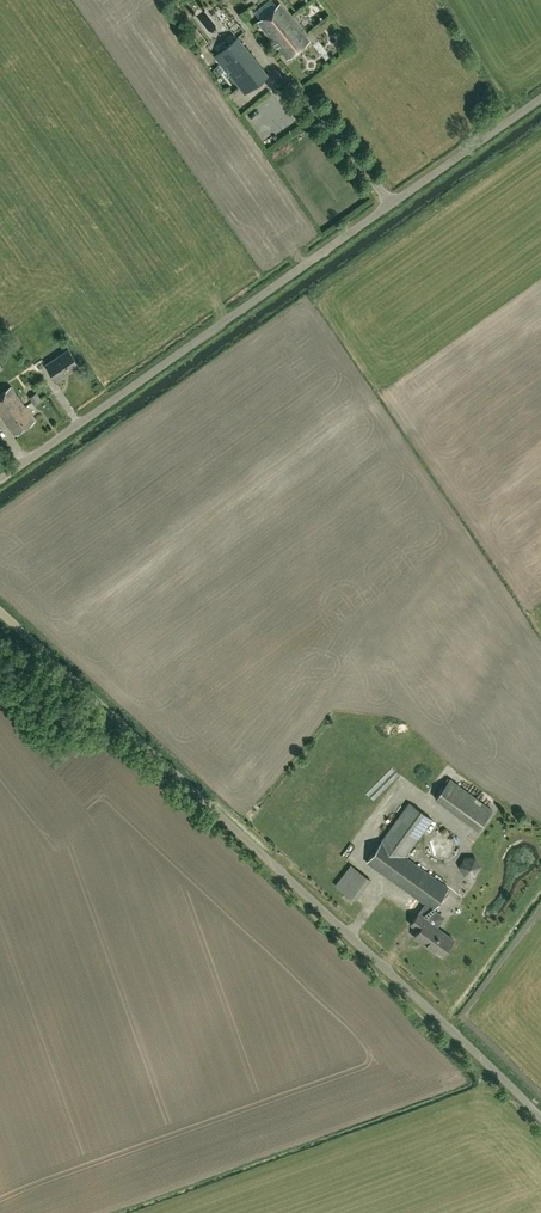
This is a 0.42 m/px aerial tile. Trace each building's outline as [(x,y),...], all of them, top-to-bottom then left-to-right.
[(287,59),(310,42),(281,4),(258,21),(287,59)] [(215,34),(223,27),(207,9),(198,17),(215,34)] [(245,93),(267,75),(237,37),(215,56),(245,93)] [(78,365),(68,349),(67,349),(54,359),(45,365),(56,380),(78,365)] [(34,421),(11,386),(0,393),(0,415),(14,435),(34,421)] [(478,830),(492,810),(449,779),(435,798),(478,830)] [(441,955),(453,939),(431,923),(439,912),(434,908),(449,887),(405,855),(432,818),(409,801),(367,861),(425,903),(410,924),(418,929),(414,935),(441,955)] [(453,837),(432,843),(435,854),(456,848),(453,837)] [(477,871),(480,858),(464,854),(461,866),(477,871)] [(354,899),(370,880),(352,865),(336,885),(354,899)]
